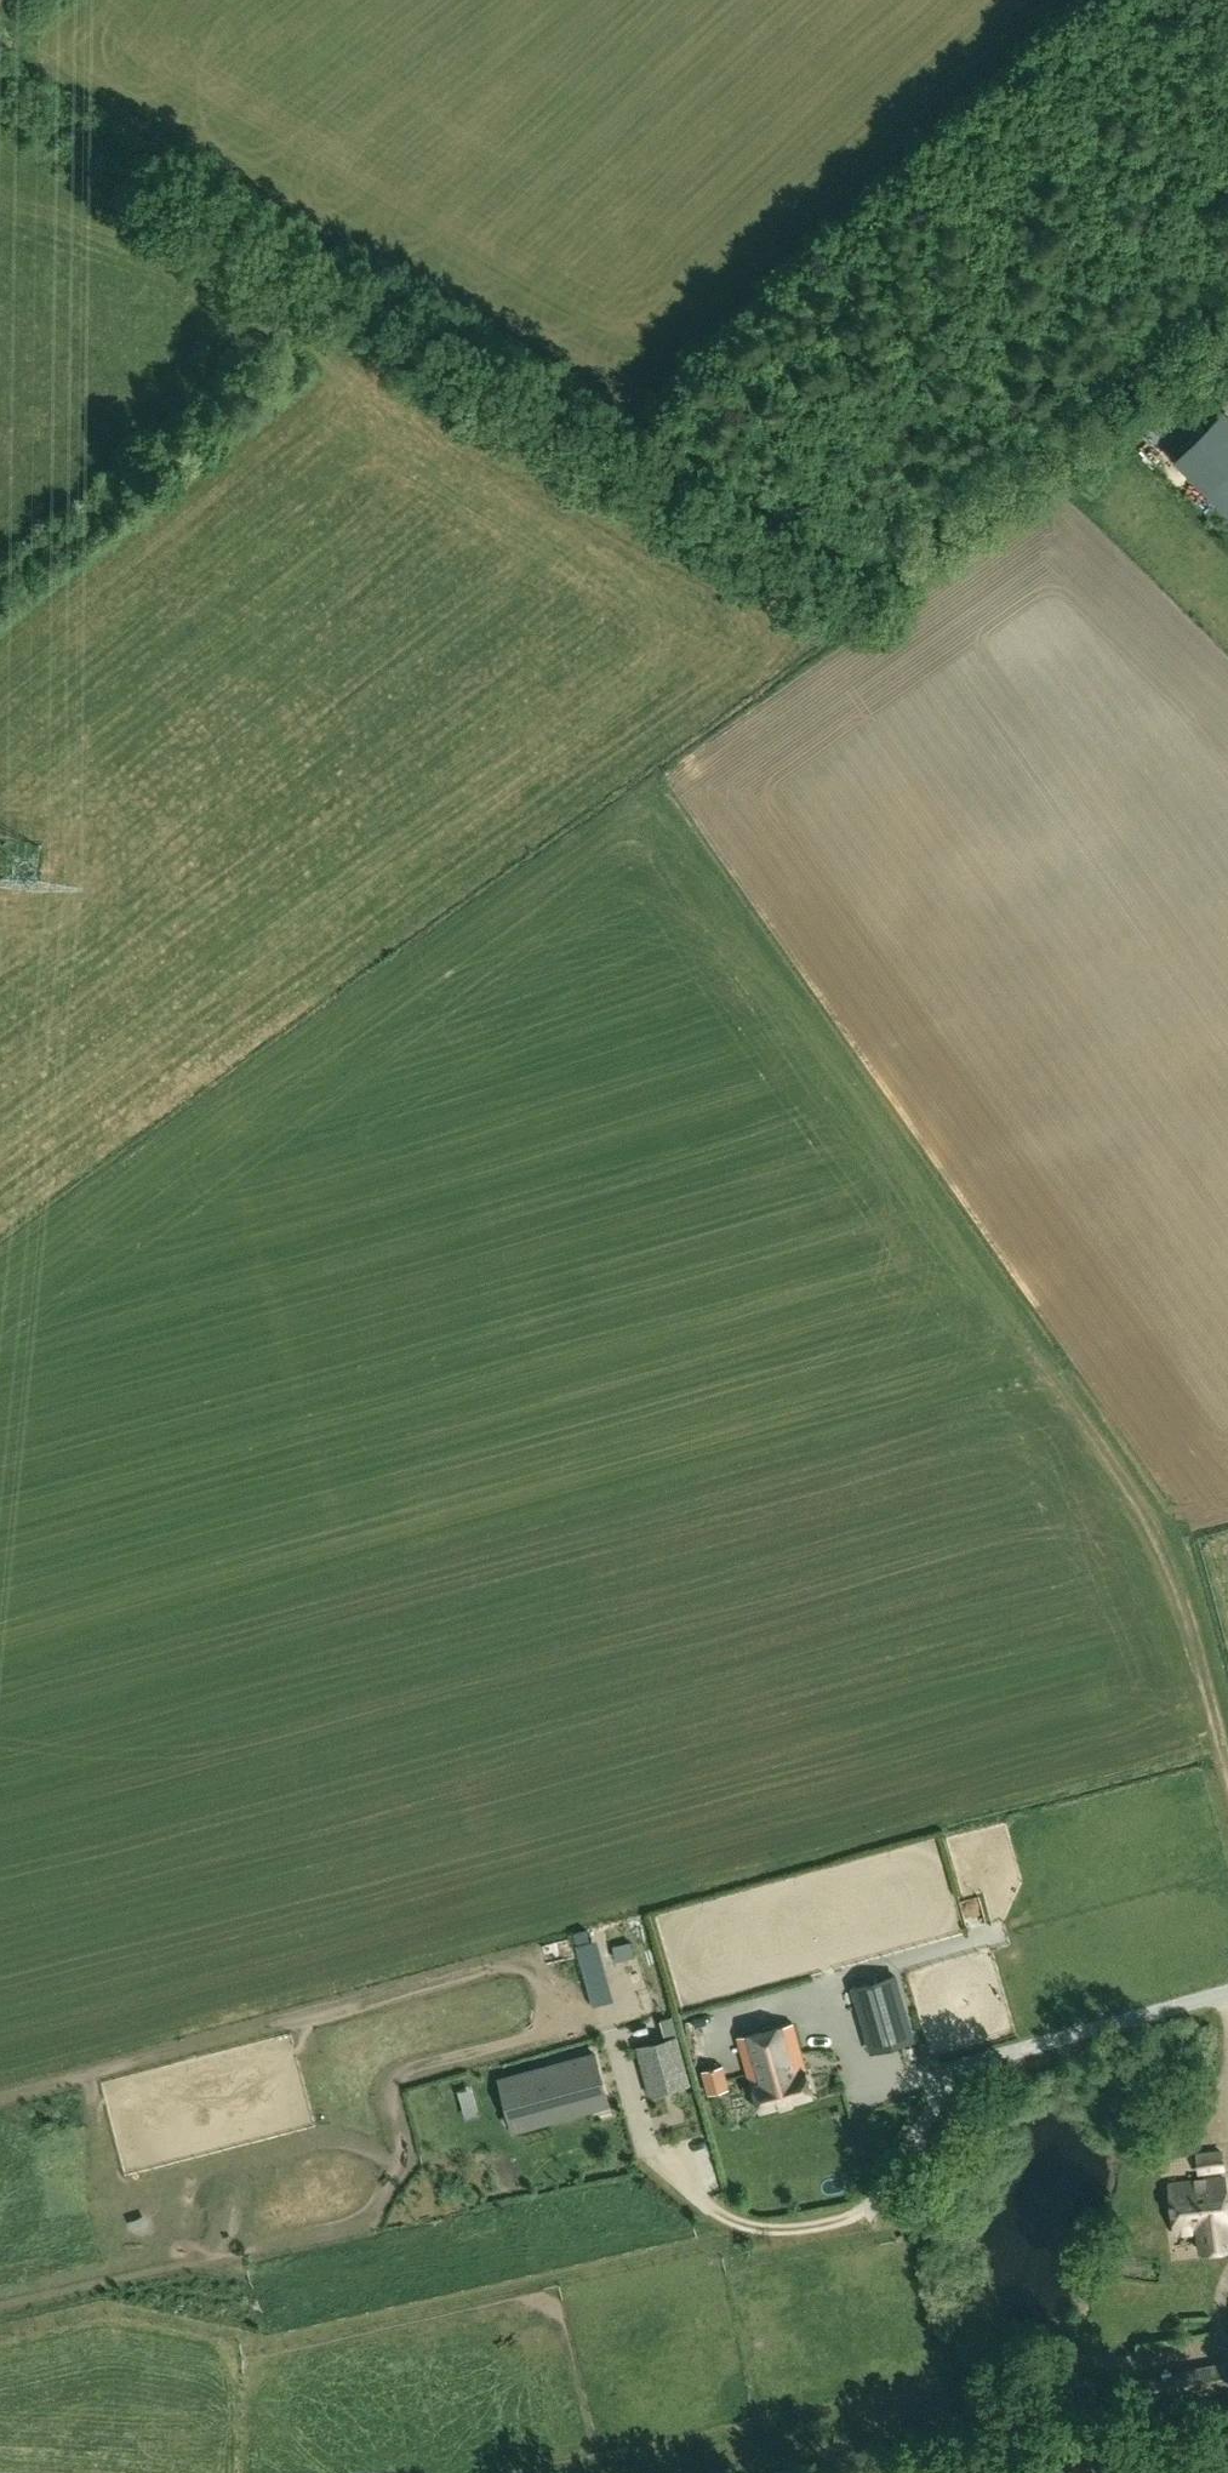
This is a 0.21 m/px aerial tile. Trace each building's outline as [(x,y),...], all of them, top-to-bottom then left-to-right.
[(1209,495),(1227,514),(1227,476),(1209,495)] [(896,1977),(858,1987),(875,2046),(912,2035),(896,1977)] [(661,2020),(666,2040),(676,2037),(678,2037),(673,2017),(661,2020)] [(749,2073),(754,2088),(758,2086),(765,2111),(815,2097),(794,2023),(740,2038),(749,2073)] [(676,2037),(639,2047),(652,2094),(688,2084),(676,2037)] [(528,2126),(609,2104),(596,2054),(515,2076),(528,2126)] [(723,2065),(702,2070),(708,2094),(730,2089),(723,2065)] [(445,2114),(427,2120),(433,2138),(451,2132),(445,2114)] [(1199,2154),(1202,2174),(1226,2172),(1225,2150),(1199,2154)] [(1227,2242),(1227,2177),(1227,2176),(1170,2182),(1178,2232),(1196,2231),(1197,2245),(1208,2244),(1227,2242)]
